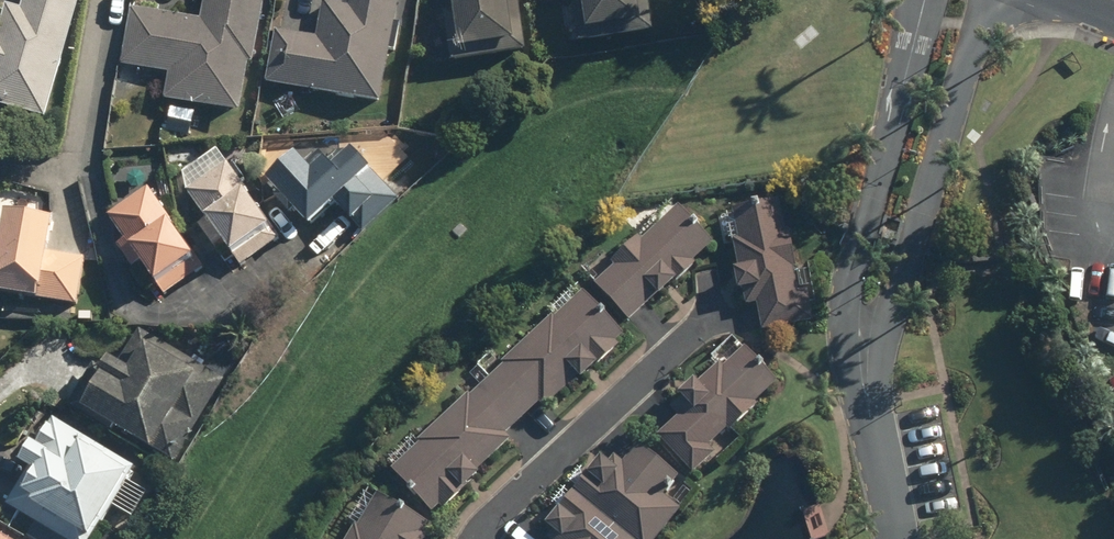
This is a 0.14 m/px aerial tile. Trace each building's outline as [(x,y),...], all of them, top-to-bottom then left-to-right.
[(19,8),(4,3),(0,16),(0,103),(44,117),(82,0),(21,0),(19,8)] [(265,0),(208,0),(205,21),(128,10),(120,67),(169,74),(165,103),(243,114),(250,67),(255,68),(265,0)] [(351,10),(326,7),(322,38),(272,31),(264,89),(387,105),(402,0),(352,0),(351,10)] [(449,53),(521,42),(514,0),(441,0),(449,53)] [(578,33),(642,27),(639,0),(575,0),(578,33)] [(235,261),(274,230),(211,151),(172,182),(235,261)] [(311,231),(338,208),(362,236),(399,205),(374,176),(354,152),(336,153),(312,173),(298,157),(269,181),(280,194),(276,198),(290,214),(294,211),(311,231)] [(201,262),(147,188),(107,217),(124,241),(117,247),(135,272),(142,266),(160,291),(201,262)] [(748,307),(759,306),(764,334),(815,323),(809,292),(799,295),(795,270),(798,269),(791,232),(787,232),(781,203),(734,212),(740,240),(734,242),(740,271),(736,272),(741,293),(745,292),(748,307)] [(616,268),(596,287),(631,323),(660,296),(662,298),(698,264),(696,262),(714,245),(679,208),(643,242),(639,238),(612,263),(616,268)] [(0,217),(0,298),(80,305),(84,261),(52,258),(56,222),(0,217)] [(460,241),(469,234),(462,225),(453,233),(460,241)] [(585,292),(391,472),(433,516),(442,508),(445,511),(482,477),(479,473),(511,443),(506,437),(541,405),(546,410),(580,379),(583,382),(619,348),(615,344),(625,334),(585,292)] [(227,380),(141,333),(123,365),(112,359),(106,371),(95,365),(73,406),(181,465),(227,380)] [(657,439),(693,477),(716,456),(710,449),(728,433),(730,435),(760,408),(758,405),(779,386),(747,351),(725,371),(719,365),(683,398),(692,407),(657,439)] [(54,416),(20,472),(28,476),(10,507),(63,538),(97,538),(114,510),(134,521),(151,492),(129,479),(137,466),(54,416)] [(681,511),(665,498),(682,478),(640,445),(625,464),(616,457),(610,464),(604,459),(550,528),(557,533),(553,538),(659,538),(681,511)] [(349,538),(428,538),(429,538),(424,535),(431,524),(377,492),(349,538)]
